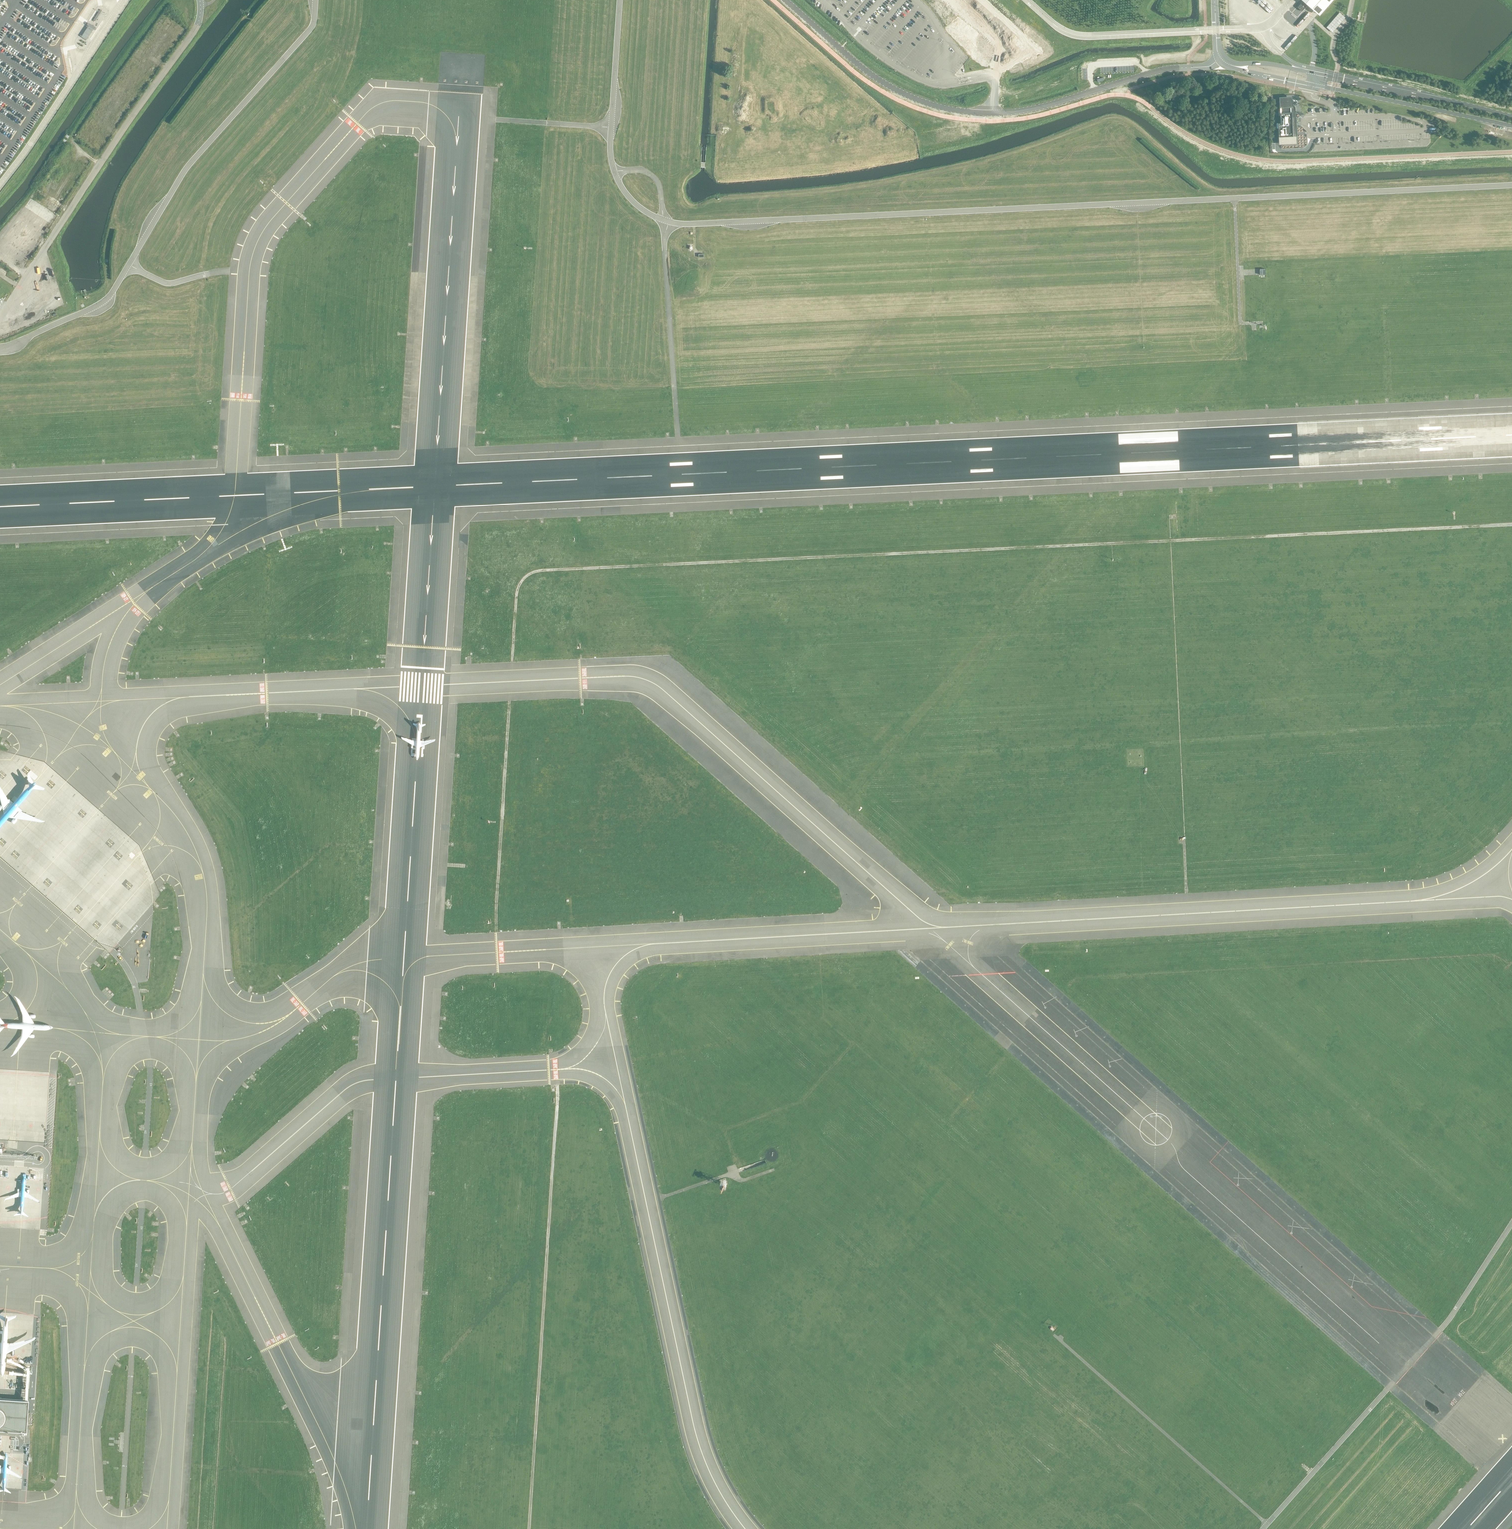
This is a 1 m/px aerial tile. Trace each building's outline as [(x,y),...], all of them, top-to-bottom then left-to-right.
[(1297,7),(1302,12),(1303,12),(1304,11),(1311,2),(1309,0),(1304,0),(1297,7)] [(1302,1),(1308,6),(1318,15),(1332,0),(1302,0),(1302,1)] [(1346,17),(1339,12),(1326,27),(1333,33),(1346,17)] [(89,26),(81,36),(87,40),(94,29),(89,26)] [(1294,140),(1293,137),(1294,137),(1294,126),(1294,123),(1292,123),(1292,120),(1292,107),(1280,107),(1280,113),(1280,115),(1281,123),(1279,123),(1280,141),(1294,140)] [(15,1430),(26,1431),(28,1399),(19,1398),(0,1397),(0,1429),(15,1430)]
